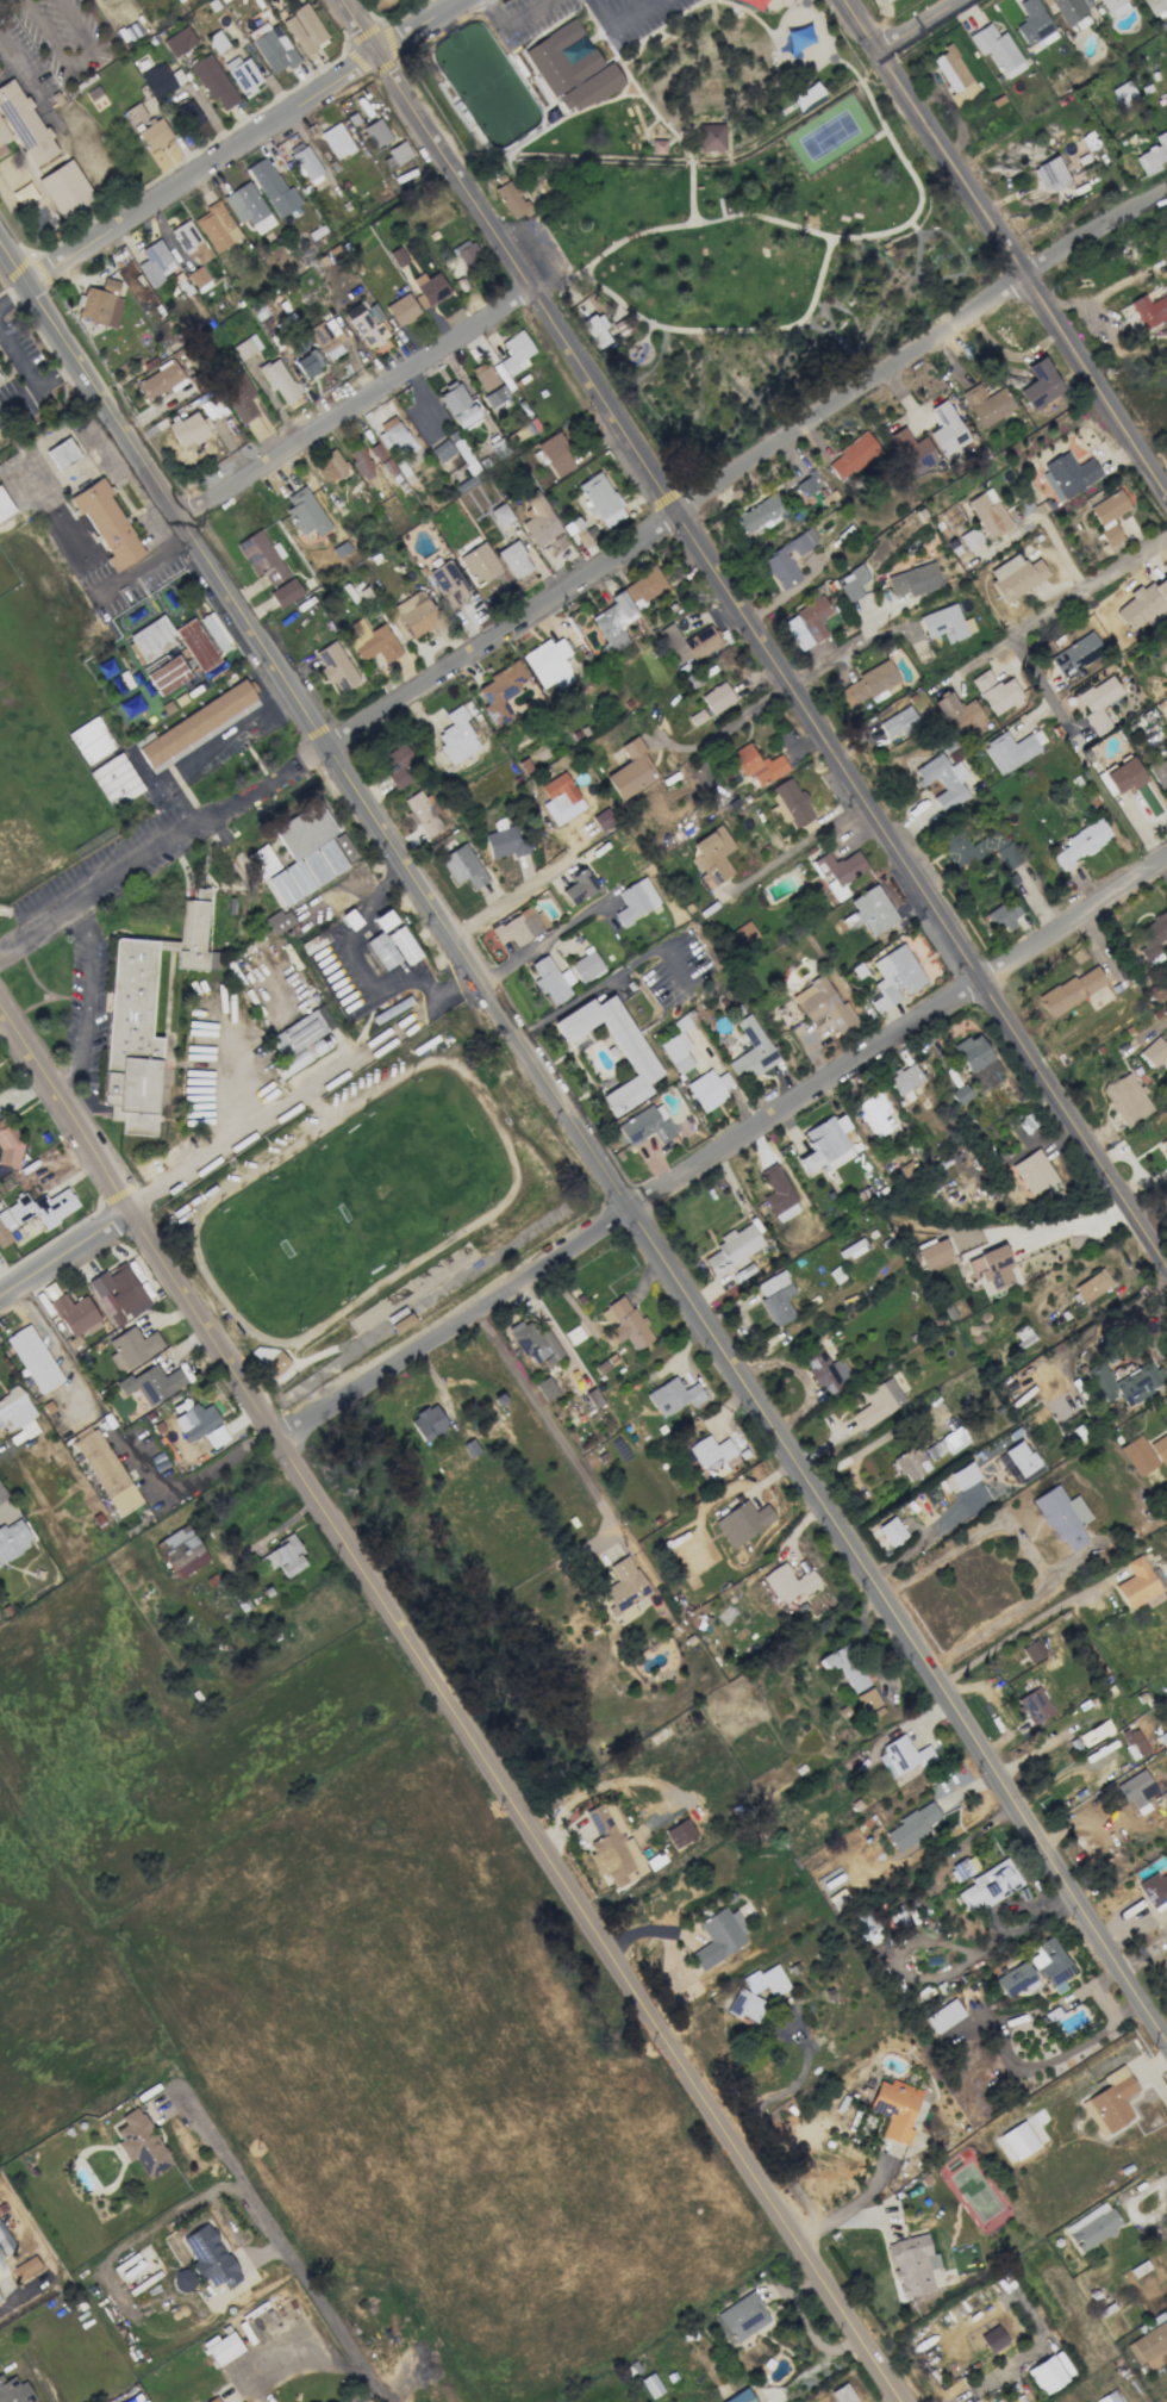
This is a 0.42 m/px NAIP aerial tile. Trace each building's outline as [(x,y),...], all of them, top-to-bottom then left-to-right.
[(1026,18),(1013,26),(1031,53),(1059,35),(1035,0),(1022,0),(1017,3),(1026,18)] [(1045,7),(1051,3),(1067,26),(1088,12),(1080,0),(1041,0),(1045,7)] [(1111,19),(1130,6),(1126,0),(1100,0),(1111,19)] [(1166,9),(1166,0),(1142,0),(1153,17),(1166,9)] [(290,11),(292,14),(281,20),(302,55),(328,39),(305,2),(290,11)] [(523,48),(572,18),(585,35),(563,49),(570,60),(592,48),(603,63),(554,98),(523,48)] [(967,34),(979,56),(989,51),(1003,79),(1024,68),(1005,31),(996,35),(990,23),(967,34)] [(172,58),(197,43),(185,25),(161,41),(172,58)] [(269,76),(298,62),(284,34),(274,40),(267,26),(257,30),(260,35),(252,39),(269,76)] [(214,52),(227,46),(219,30),(206,36),(214,52)] [(957,106),(979,94),(952,45),(930,57),(957,106)] [(189,65),(210,100),(215,97),(223,110),(238,101),(209,53),(189,65)] [(245,53),(224,66),(242,96),(263,83),(245,53)] [(177,68),(169,74),(161,61),(139,75),(154,99),(185,81),(177,68)] [(15,135),(32,166),(56,153),(15,76),(0,84),(0,143),(15,135)] [(1118,109),(1137,100),(1127,79),(1108,89),(1118,109)] [(825,96),(815,81),(790,98),(800,112),(825,96)] [(174,109),(187,133),(205,123),(192,99),(174,109)] [(130,125),(146,116),(137,102),(122,111),(130,125)] [(147,152),(172,139),(161,118),(136,130),(147,152)] [(373,149),(391,138),(379,118),(361,128),(373,149)] [(334,161),(354,150),(339,122),(319,133),(334,161)] [(723,123),(698,124),(698,151),(724,150),(723,123)] [(1164,131),(1153,136),(1157,145),(1134,154),(1143,177),(1161,169),(1158,161),(1166,157),(1166,139),(1164,131)] [(650,154),(664,154),(665,140),(651,139),(650,154)] [(412,157),(404,140),(387,148),(395,165),(412,157)] [(324,172),(305,144),(288,157),(307,184),(324,172)] [(1032,166),(1044,194),(1069,183),(1057,155),(1032,166)] [(246,166),(276,219),(301,204),(291,185),(284,189),(265,156),(246,166)] [(36,179),(60,219),(94,198),(70,158),(36,179)] [(514,222),(532,210),(510,178),(492,189),(514,222)] [(223,195),(237,224),(248,219),(256,234),(273,225),(250,181),(223,195)] [(21,206),(37,197),(28,182),(13,191),(21,206)] [(204,207),(207,212),(194,220),(214,253),(240,237),(218,199),(204,207)] [(136,264),(151,288),(164,280),(161,276),(175,267),(158,238),(140,250),(145,259),(136,264)] [(465,269),(481,258),(468,238),(451,249),(465,269)] [(407,262),(398,247),(388,253),(397,268),(407,262)] [(425,279),(421,272),(410,279),(418,293),(413,296),(422,310),(450,293),(437,272),(425,279)] [(114,328),(122,299),(115,297),(119,281),(103,277),(99,290),(85,286),(76,317),(114,328)] [(1146,300),(1144,294),(1127,302),(1129,306),(1120,309),(1132,337),(1166,321),(1166,291),(1146,300)] [(395,326),(419,315),(408,293),(385,304),(395,326)] [(345,309),(363,350),(388,339),(380,320),(369,325),(360,303),(345,309)] [(374,324),(383,317),(373,303),(364,309),(374,324)] [(339,342),(343,340),(332,316),(309,328),(325,361),(343,352),(339,342)] [(583,324),(597,348),(609,341),(594,317),(583,324)] [(524,358),(534,351),(520,329),(500,342),(508,355),(499,361),(508,377),(528,364),(524,358)] [(239,361),(261,348),(253,333),(231,346),(239,361)] [(1033,379),(1017,390),(1030,412),(1064,390),(1042,356),(1025,367),(1033,379)] [(300,396),(276,357),(259,367),(282,407),(300,396)] [(470,368),(482,393),(499,385),(487,360),(470,368)] [(184,380),(174,361),(134,381),(144,400),(184,380)] [(256,395),(240,370),(217,385),(242,425),(258,415),(249,400),(256,395)] [(457,428),(478,415),(457,382),(437,394),(457,428)] [(980,429),(1015,409),(1002,387),(985,396),(977,382),(959,393),(980,429)] [(489,409),(508,395),(500,384),(481,398),(489,409)] [(939,427),(929,432),(942,457),(969,443),(947,399),(929,407),(939,427)] [(178,421),(175,417),(164,423),(181,450),(209,433),(194,410),(178,421)] [(376,424),(393,460),(406,454),(410,463),(415,461),(411,452),(414,450),(397,414),(376,424)] [(887,435),(909,477),(939,462),(926,435),(912,442),(904,426),(887,435)] [(880,450),(865,431),(825,463),(841,482),(880,450)] [(575,467),(557,432),(536,443),(554,478),(575,467)] [(496,460),(510,454),(501,435),(487,442),(496,460)] [(44,450),(56,470),(79,457),(67,437),(44,450)] [(455,452),(446,439),(430,449),(440,463),(455,452)] [(376,461),(385,456),(378,442),(368,447),(376,461)] [(361,481),(374,475),(361,446),(348,452),(361,481)] [(347,472),(336,448),(316,458),(327,482),(347,472)] [(1059,502),(1102,476),(1090,457),(1076,466),(1066,450),(1037,467),(1059,502)] [(397,472),(387,458),(380,462),(390,477),(397,472)] [(605,529),(627,515),(599,471),(575,486),(592,512),(594,511),(605,529)] [(821,489),(813,472),(795,480),(803,497),(821,489)] [(71,494),(107,557),(105,558),(113,572),(143,555),(100,478),(71,494)] [(312,529),(316,536),(329,529),(306,485),(285,496),(291,506),(286,509),(300,535),(312,529)] [(989,540),(1012,525),(987,487),(964,502),(989,540)] [(0,488),(0,520),(14,511),(0,488)] [(562,530),(535,488),(521,497),(533,515),(520,524),(535,548),(562,530)] [(1086,508),(1110,547),(1123,538),(1110,519),(1129,507),(1117,488),(1086,508)] [(733,512),(744,536),(787,516),(776,492),(733,512)] [(493,518),(499,515),(503,524),(512,519),(504,503),(489,511),(493,518)] [(567,535),(575,531),(584,547),(591,543),(577,517),(561,525),(567,535)] [(958,536),(967,551),(983,541),(974,526),(958,536)] [(803,577),(791,558),(819,541),(810,527),(751,564),(760,578),(768,573),(779,591),(803,577)] [(235,543),(255,577),(262,573),(270,586),(289,575),(279,558),(284,555),(276,542),(270,545),(260,529),(235,543)] [(496,551),(512,580),(532,569),(516,540),(496,551)] [(473,587),(501,572),(485,541),(457,555),(473,587)] [(1038,558),(1024,565),(1017,554),(985,571),(1001,603),(1049,578),(1038,558)] [(468,597),(451,559),(428,569),(444,607),(468,597)] [(884,577),(891,597),(906,591),(908,597),(941,585),(932,560),(884,577)] [(635,607),(666,585),(653,565),(622,587),(635,607)] [(836,577),(847,602),(862,595),(857,585),(868,580),(861,565),(836,577)] [(1133,635),(1166,609),(1166,572),(1142,591),(1140,588),(1113,609),(1133,635)] [(278,609),(303,595),(294,577),(268,591),(278,609)] [(391,607),(413,640),(443,621),(421,587),(391,607)] [(609,596),(613,604),(591,616),(609,653),(629,643),(621,625),(637,617),(623,589),(609,596)] [(811,642),(828,635),(820,619),(831,614),(823,596),(796,609),(811,642)] [(961,620),(955,603),(918,616),(926,638),(942,632),(946,643),(976,632),(970,617),(961,620)] [(171,630),(162,614),(129,635),(145,662),(174,644),(167,632),(171,630)] [(799,652),(813,643),(795,614),(781,623),(799,652)] [(173,630),(200,672),(219,660),(192,617),(173,630)] [(383,663),(401,654),(384,622),(368,631),(361,618),(342,628),(359,661),(377,652),(383,663)] [(709,624),(683,641),(671,622),(655,632),(680,670),(721,644),(709,624)] [(1062,679),(1104,651),(1089,630),(1048,658),(1062,679)] [(521,655),(542,689),(553,682),(558,690),(575,679),(562,658),(570,653),(561,638),(551,644),(548,639),(521,655)] [(314,652),(322,666),(320,667),(336,694),(359,681),(334,640),(314,652)] [(159,696),(191,676),(177,654),(145,674),(159,696)] [(474,686),(484,704),(480,707),(493,729),(513,718),(502,700),(520,690),(517,684),(527,678),(517,661),(474,686)] [(843,708),(869,696),(872,702),(888,696),(884,688),(899,682),(890,662),(834,687),(843,708)] [(993,717),(1024,698),(1011,677),(997,685),(987,668),(970,679),(993,717)] [(1122,694),(1111,674),(1077,695),(1088,713),(1083,716),(1094,734),(1110,725),(1099,707),(1122,694)] [(258,703),(246,681),(134,744),(147,766),(258,703)] [(699,696),(711,716),(735,701),(724,681),(699,696)] [(954,738),(985,721),(972,698),(958,707),(949,691),(933,700),(954,738)] [(444,714),(451,724),(433,735),(451,764),(480,746),(464,720),(468,717),(460,704),(444,714)] [(887,738),(899,731),(902,736),(920,726),(908,705),(878,723),(887,738)] [(707,718),(700,708),(687,717),(693,727),(707,718)] [(115,746),(95,715),(66,734),(86,765),(115,746)] [(998,775),(1041,751),(1030,732),(1011,743),(1005,732),(981,745),(998,775)] [(659,776),(635,736),(619,746),(629,762),(604,776),(619,801),(659,776)] [(411,781),(402,768),(414,760),(403,742),(377,759),(397,789),(411,781)] [(788,769),(778,752),(759,763),(748,742),(728,753),(743,777),(750,773),(757,787),(788,769)] [(142,789),(120,752),(87,772),(110,809),(142,789)] [(968,797),(959,781),(967,776),(958,760),(948,766),(940,752),(911,769),(921,786),(935,777),(943,790),(931,797),(940,813),(968,797)] [(1166,783),(1166,755),(1146,768),(1159,788),(1166,783)] [(542,803),(552,825),(584,810),(565,771),(539,784),(547,800),(542,803)] [(772,786),(793,828),(813,818),(793,776),(772,786)] [(424,838),(450,821),(432,792),(423,797),(419,790),(401,801),(424,838)] [(299,895),(347,868),(330,836),(336,833),(318,800),(271,826),(291,862),(284,867),(299,895)] [(600,831),(615,822),(606,808),(591,817),(600,831)] [(1060,870),(1111,836),(1098,817),(1063,840),(1066,845),(1051,855),(1060,870)] [(528,853),(524,838),(517,839),(514,825),(505,827),(503,818),(491,821),(494,831),(483,834),(489,858),(512,853),(513,857),(528,853)] [(735,847),(720,824),(690,844),(697,854),(690,859),(709,888),(733,873),(722,855),(735,847)] [(1003,827),(969,844),(959,824),(936,836),(952,868),(971,858),(972,860),(993,849),(1004,871),(1021,862),(1003,827)] [(342,855),(352,849),(342,832),(333,837),(342,855)] [(488,880),(464,842),(438,858),(454,885),(465,878),(472,889),(488,880)] [(278,868),(264,843),(244,854),(258,879),(278,868)] [(827,852),(811,860),(833,902),(848,895),(842,883),(867,870),(856,850),(832,862),(827,852)] [(566,875),(571,882),(558,891),(569,907),(598,888),(582,865),(566,875)] [(285,907),(300,897),(281,868),(266,878),(285,907)] [(660,904),(644,876),(616,892),(624,907),(612,914),(620,927),(660,904)] [(847,900),(854,911),(845,916),(850,926),(860,920),(870,936),(897,920),(875,883),(847,900)] [(109,939),(106,1104),(109,1104),(108,1120),(121,1121),(121,1135),(157,1135),(158,1037),(152,1037),(154,950),(176,950),(176,969),(218,969),(218,951),(205,951),(206,889),(196,889),(196,899),(180,899),(179,940),(109,939)] [(1014,925),(1011,919),(1021,914),(1013,899),(984,913),(995,935),(1014,925)] [(499,943),(507,937),(515,948),(547,926),(531,903),(490,931),(499,943)] [(295,924),(287,907),(264,919),(272,936),(295,924)] [(1156,944),(1166,937),(1166,909),(1130,933),(1146,960),(1161,951),(1156,944)] [(757,936),(748,920),(730,931),(739,946),(757,936)] [(405,965),(421,956),(402,925),(386,934),(405,965)] [(400,961),(383,931),(365,940),(382,971),(400,961)] [(875,1014),(903,998),(902,996),(926,983),(904,943),(870,961),(880,979),(872,983),(878,996),(868,1001),(875,1014)] [(604,969),(592,949),(568,964),(580,984),(604,969)] [(566,984),(573,981),(567,968),(556,973),(547,954),(530,963),(537,978),(533,980),(539,994),(545,991),(552,1004),(571,995),(566,984)] [(1107,984),(1095,963),(1036,997),(1049,1018),(1107,984)] [(841,1004),(823,975),(790,994),(808,1023),(825,1013),(839,1035),(859,1023),(846,1001),(841,1004)] [(633,1076),(599,1095),(611,1117),(652,1093),(647,1084),(661,1075),(613,993),(594,1004),(591,998),(551,1021),(563,1042),(601,1020),(633,1076)] [(326,1052),(317,1036),(335,1025),(322,1004),(266,1038),(280,1061),(272,1065),(280,1079),(326,1052)] [(779,1060),(750,1013),(735,1022),(751,1047),(725,1063),(738,1084),(779,1060)] [(690,1046),(682,1030),(659,1043),(676,1075),(693,1066),(685,1050),(690,1046)] [(954,1044),(976,1092),(1001,1081),(980,1032),(954,1044)] [(1156,1071),(1166,1060),(1166,1047),(1156,1035),(1138,1053),(1156,1071)] [(684,1084),(702,1113),(728,1096),(724,1090),(733,1083),(725,1071),(716,1077),(710,1068),(684,1084)] [(949,1091),(955,1105),(971,1097),(965,1084),(949,1091)] [(890,1131),(882,1115),(890,1111),(880,1092),(855,1105),(873,1139),(890,1131)] [(616,1124),(627,1146),(653,1132),(659,1144),(676,1135),(659,1101),(616,1124)] [(801,1131),(811,1151),(798,1158),(805,1173),(819,1166),(822,1172),(853,1157),(833,1116),(801,1131)] [(851,1144),(857,1140),(840,1116),(834,1120),(851,1144)] [(15,1167),(22,1125),(0,1122),(0,1165),(15,1167)] [(1159,1141),(1166,1157),(1166,1136),(1159,1141)] [(1056,1180),(1039,1148),(1010,1164),(1027,1196),(1056,1180)] [(774,1163),(759,1172),(771,1192),(762,1197),(778,1224),(802,1209),(774,1163)] [(13,1239),(7,1229),(35,1214),(43,1228),(79,1208),(67,1187),(46,1199),(43,1194),(29,1202),(26,1195),(0,1209),(0,1247),(13,1239)] [(702,1259),(713,1277),(747,1258),(745,1255),(763,1245),(751,1222),(732,1232),(732,1231),(713,1241),(718,1250),(702,1259)] [(866,1248),(860,1237),(837,1251),(842,1261),(866,1248)] [(925,1273),(953,1260),(943,1237),(914,1250),(925,1273)] [(1014,1282),(1008,1268),(1012,1266),(1003,1243),(967,1259),(974,1277),(982,1273),(990,1292),(1014,1282)] [(149,1306),(124,1263),(106,1273),(104,1270),(86,1281),(97,1300),(108,1293),(118,1309),(108,1316),(115,1327),(128,1319),(149,1306)] [(1112,1284),(1101,1268),(1072,1287),(1083,1303),(1112,1284)] [(752,1286),(775,1327),(795,1316),(785,1298),(795,1293),(782,1270),(752,1286)] [(69,1337),(99,1320),(86,1295),(69,1304),(63,1293),(49,1300),(69,1337)] [(605,1305),(617,1325),(603,1334),(611,1346),(626,1337),(635,1351),(653,1340),(624,1293),(605,1305)] [(415,1322),(409,1312),(389,1325),(395,1335),(415,1322)] [(507,1329),(521,1358),(529,1354),(533,1363),(551,1354),(553,1357),(560,1354),(547,1328),(535,1334),(528,1319),(507,1329)] [(4,1338),(40,1395),(64,1380),(28,1323),(4,1338)] [(571,1345),(584,1338),(577,1325),(563,1333),(571,1345)] [(164,1347),(155,1330),(140,1339),(133,1326),(107,1340),(113,1353),(108,1355),(117,1372),(164,1347)] [(249,1354),(275,1377),(287,1363),(262,1340),(249,1354)] [(815,1387),(823,1384),(827,1393),(853,1380),(841,1356),(828,1362),(820,1347),(800,1358),(815,1387)] [(1112,1379),(1104,1363),(1086,1372),(1101,1403),(1120,1394),(1124,1403),(1166,1383),(1158,1366),(1153,1369),(1150,1362),(1112,1379)] [(147,1406),(187,1383),(178,1367),(163,1376),(155,1363),(130,1377),(128,1374),(114,1383),(122,1396),(136,1388),(147,1406)] [(558,1392),(547,1376),(534,1384),(545,1401),(558,1392)] [(905,1403),(889,1376),(860,1393),(867,1405),(850,1415),(859,1430),(905,1403)] [(658,1418),(689,1402),(691,1407),(706,1400),(697,1382),(682,1390),(675,1377),(645,1392),(658,1418)] [(3,1426),(8,1434),(7,1434),(13,1445),(38,1431),(31,1418),(35,1415),(19,1386),(0,1397),(0,1428),(3,1426)] [(210,1404),(200,1410),(196,1403),(172,1417),(186,1442),(203,1433),(211,1448),(229,1438),(210,1404)] [(447,1425),(433,1403),(407,1420),(421,1442),(447,1425)] [(96,1427),(72,1441),(117,1516),(141,1502),(96,1427)] [(932,1459),(946,1451),(948,1454),(969,1442),(961,1427),(924,1446),(932,1459)] [(1148,1444),(1160,1465),(1166,1461),(1166,1432),(1148,1444)] [(1157,1465),(1140,1434),(1119,1446),(1136,1477),(1157,1465)] [(688,1444),(699,1469),(735,1453),(728,1438),(713,1444),(709,1435),(688,1444)] [(1043,1469),(1021,1438),(995,1457),(1010,1478),(1017,1473),(1024,1483),(1043,1469)] [(904,1482),(930,1470),(919,1445),(893,1457),(904,1482)] [(948,1474),(958,1490),(980,1477),(970,1461),(948,1474)] [(1069,1552),(1087,1542),(1078,1526),(1090,1519),(1076,1494),(1066,1500),(1057,1484),(1030,1499),(1055,1543),(1062,1539),(1069,1552)] [(712,1522),(732,1549),(776,1518),(765,1503),(754,1511),(745,1499),(712,1522)] [(890,1547),(907,1535),(892,1516),(876,1527),(890,1547)] [(33,1547),(17,1517),(0,1527),(0,1564),(33,1547)] [(208,1560),(185,1523),(154,1543),(177,1580),(208,1560)] [(305,1566),(298,1554),(302,1552),(293,1535),(255,1556),(264,1572),(277,1565),(284,1578),(305,1566)] [(607,1566),(616,1581),(600,1590),(614,1616),(619,1614),(624,1622),(638,1614),(631,1602),(649,1592),(628,1554),(607,1566)] [(1114,1584),(1126,1609),(1160,1593),(1142,1554),(1125,1562),(1131,1576),(1114,1584)] [(760,1576),(779,1605),(800,1592),(803,1596),(821,1584),(811,1569),(795,1579),(784,1562),(760,1576)] [(1030,1663),(1045,1654),(1035,1639),(1020,1648),(1030,1663)] [(851,1693),(869,1685),(849,1643),(818,1657),(825,1672),(839,1666),(851,1693)] [(1031,1726),(1054,1714),(1038,1686),(1015,1698),(1031,1726)] [(884,1711),(872,1687),(855,1695),(866,1719),(884,1711)] [(1134,1726),(1118,1735),(1133,1761),(1149,1751),(1134,1726)] [(928,1744),(913,1752),(905,1736),(874,1752),(889,1780),(907,1771),(909,1775),(937,1760),(928,1744)] [(1115,1783),(1123,1800),(1128,1797),(1134,1809),(1146,1804),(1142,1795),(1154,1790),(1143,1769),(1115,1783)] [(584,1811),(597,1836),(588,1841),(594,1852),(588,1855),(598,1876),(605,1873),(613,1889),(648,1871),(630,1836),(627,1837),(608,1799),(584,1811)] [(940,1818),(932,1803),(883,1827),(895,1851),(931,1833),(927,1825),(940,1818)] [(697,1836),(686,1818),(663,1830),(674,1849),(697,1836)] [(954,1890),(969,1915),(1021,1885),(1006,1859),(954,1890)] [(1158,1877),(1155,1872),(1136,1884),(1151,1909),(1165,1901),(1166,1905),(1166,1871),(1158,1877)] [(697,1922),(709,1941),(690,1953),(700,1970),(750,1940),(727,1903),(697,1922)] [(1073,1972),(1051,1935),(1032,1946),(1037,1953),(1027,1959),(1039,1979),(1043,1976),(1055,1994),(1065,1987),(1061,1979),(1073,1972)] [(993,1979),(1005,1999),(1037,1980),(1025,1960),(993,1979)] [(789,1989),(777,1964),(757,1973),(756,1970),(741,1977),(749,1995),(766,1987),(771,1997),(789,1989)] [(755,2026),(765,2000),(735,1988),(725,2014),(755,2026)] [(933,2032),(964,2016),(955,1999),(924,2015),(933,2032)] [(1103,2076),(1108,2085),(1086,2099),(1107,2134),(1134,2117),(1123,2100),(1138,2090),(1122,2065),(1103,2076)] [(922,2090),(890,2079),(888,2084),(878,2080),(867,2110),(887,2117),(880,2136),(906,2146),(912,2130),(908,2129),(922,2090)] [(127,2161),(134,2157),(147,2179),(172,2163),(136,2106),(119,2117),(124,2125),(115,2130),(121,2139),(116,2143),(127,2161)] [(1015,2160),(1038,2145),(1022,2120),(999,2135),(1015,2160)] [(1122,2226),(1106,2201),(1063,2227),(1078,2253),(1122,2226)] [(180,2237),(193,2261),(189,2263),(200,2282),(206,2279),(211,2287),(221,2282),(225,2288),(240,2279),(209,2222),(180,2237)] [(15,2249),(0,2223),(0,2258),(15,2249)] [(934,2290),(929,2269),(939,2267),(936,2252),(931,2253),(926,2233),(886,2242),(898,2298),(934,2290)] [(9,2269),(17,2284),(42,2271),(34,2255),(9,2269)] [(771,2318),(751,2290),(709,2320),(729,2348),(771,2318)] [(1145,2373),(1166,2359),(1166,2317),(1126,2344),(1145,2373)] [(989,2354),(1007,2343),(996,2324),(978,2335),(989,2354)] [(216,2365),(242,2351),(231,2330),(205,2344),(216,2365)] [(1066,2379),(1050,2354),(1025,2371),(1041,2395),(1066,2379)] [(35,2400),(24,2380),(17,2383),(13,2374),(4,2379),(0,2373),(0,2401),(30,2401),(35,2400)] [(836,2401),(853,2401),(856,2400),(845,2382),(829,2391),(836,2401)] [(745,2386),(721,2401),(755,2401),(745,2386)] [(1097,2401),(1120,2401),(1115,2390),(1096,2398),(1097,2401)]
